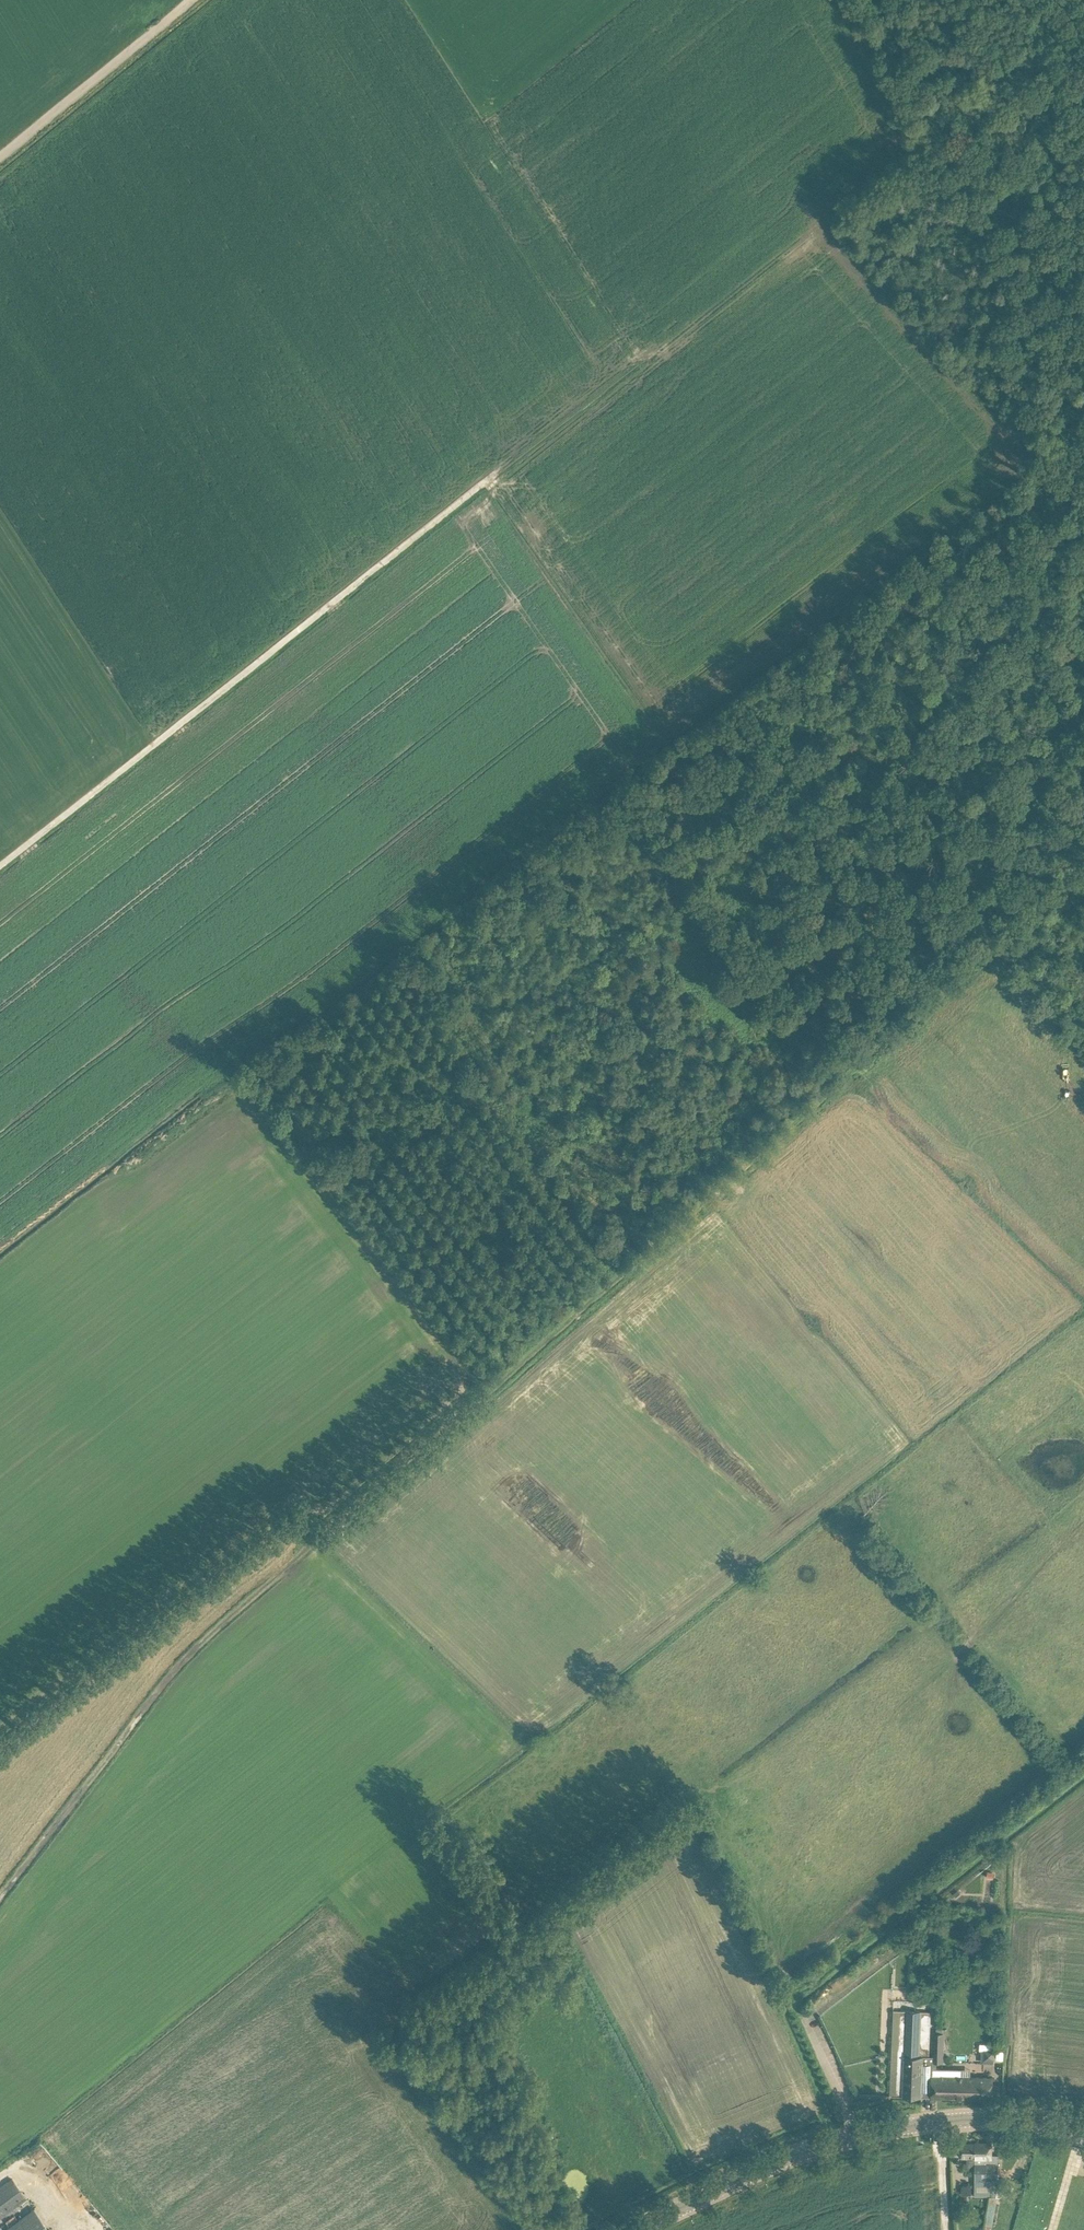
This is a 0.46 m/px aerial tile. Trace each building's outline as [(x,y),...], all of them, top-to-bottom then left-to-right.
[(932,2086),(931,2096),(993,2098),(994,2075),(972,2074),(972,2069),(937,2068),(937,2062),(945,2063),(946,2033),(934,2032),(933,2056),(923,2056),(923,2052),(904,2051),(903,2096),(922,2096),(922,2095),(922,2086),(932,2086)] [(981,2062),(992,2065),(996,2051),(986,2047),(981,2062)] [(976,2142),(960,2142),(960,2156),(967,2157),(967,2169),(975,2169),(975,2181),(974,2195),(990,2195),(992,2178),(992,2173),(984,2172),(984,2162),(978,2162),(975,2157),(976,2142)] [(991,2143),(976,2142),(975,2157),(978,2162),(984,2162),(984,2172),(992,2173),(992,2178),(998,2178),(999,2154),(991,2154),(991,2143)] [(0,2187),(0,2217),(27,2198),(12,2178),(0,2187)] [(0,2229),(51,2229),(35,2207),(0,2229)]
